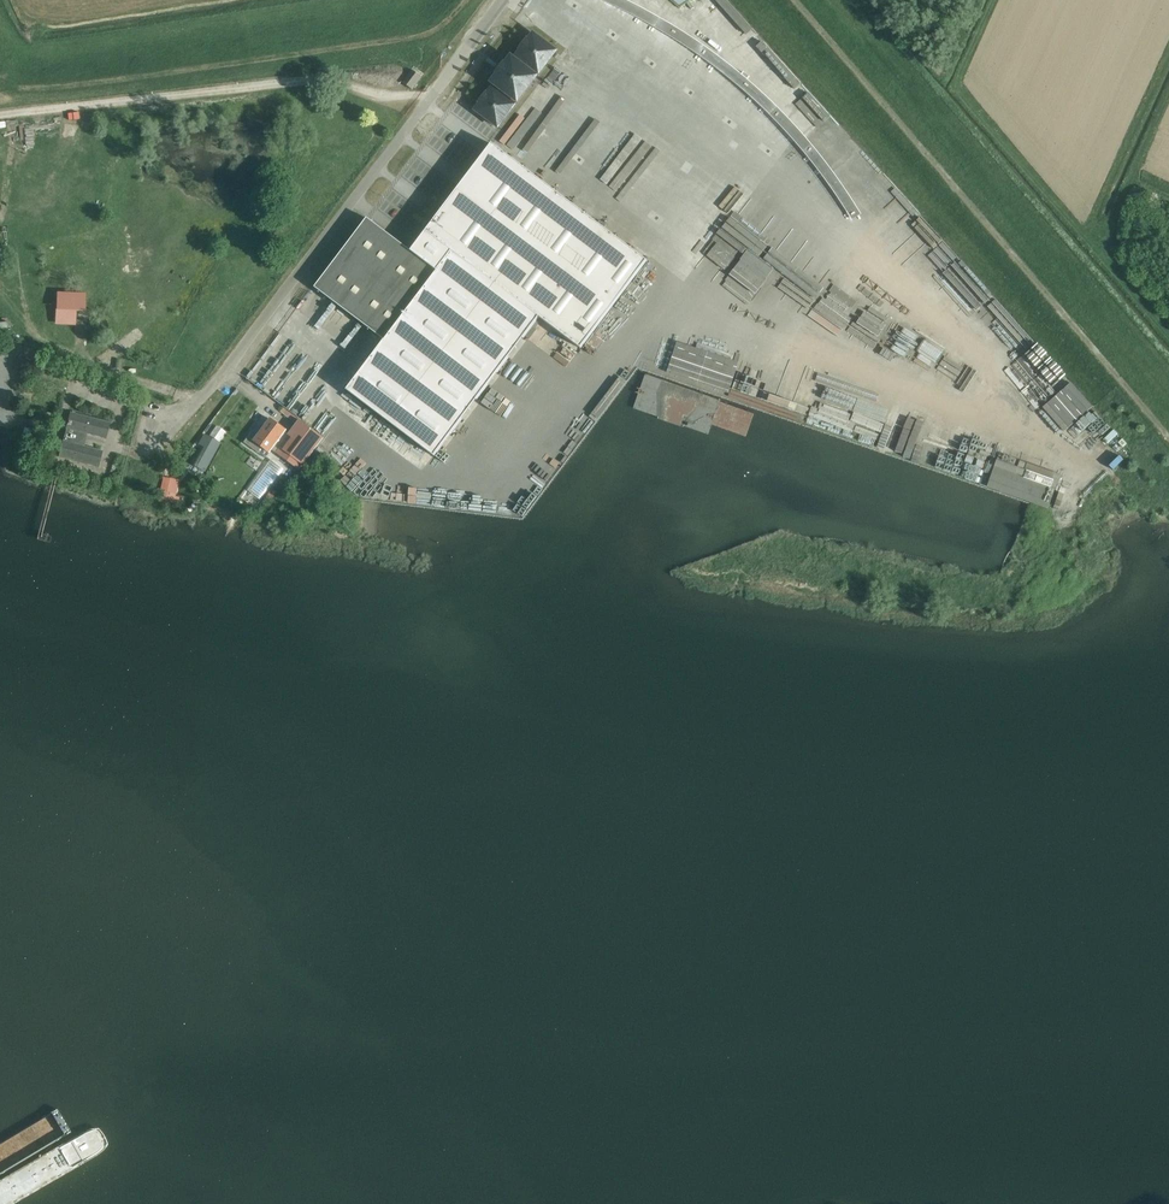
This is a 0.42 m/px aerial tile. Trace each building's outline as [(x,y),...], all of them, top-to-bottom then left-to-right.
[(534,31),(515,56),(540,75),(559,50),(534,31)] [(498,74),(493,82),(518,101),(537,76),(511,57),(506,64),(505,65),(504,65),(498,73),(499,73),(498,74)] [(413,70),(403,82),(412,89),(422,77),(413,70)] [(475,110),(498,127),(516,104),(493,87),(488,94),(487,93),(480,102),(481,103),(475,110)] [(492,144),(471,172),(411,251),(368,218),(315,287),(385,339),(347,390),(435,456),(540,317),(581,348),(647,261),(492,144)] [(438,204),(432,199),(423,211),(429,216),(438,204)] [(73,311),(81,312),(82,296),(60,295),(60,303),(61,303),(60,322),(73,322),(73,311)] [(71,413),(60,456),(98,466),(102,451),(77,445),(80,431),(105,438),(109,423),(71,413)] [(271,419),(258,436),(252,431),(245,442),(258,452),(261,448),(269,453),(286,430),(271,419)] [(293,438),(285,450),(280,446),(275,452),(300,471),(311,455),(325,439),(299,419),(288,434),(293,438)] [(222,446),(207,436),(200,445),(206,449),(194,466),(203,473),(222,446)] [(287,469),(273,459),(250,490),(264,500),(287,469)] [(171,473),(168,477),(162,487),(160,502),(180,506),(181,497),(168,494),(169,489),(177,492),(182,478),(172,473),(171,473)] [(273,488),(266,498),(270,501),(278,492),(273,488)]
